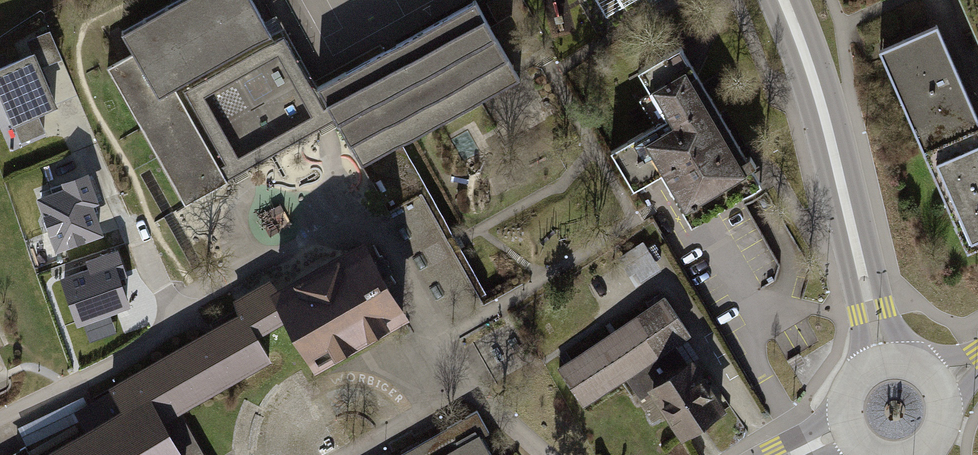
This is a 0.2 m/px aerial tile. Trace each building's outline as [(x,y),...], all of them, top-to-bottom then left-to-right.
[(317,88),(361,167),(519,78),(475,0),(473,0),(317,88)] [(556,60),(655,0),(524,0),(556,60)] [(884,48),(973,249),(977,247),(977,107),(941,23),(884,48)] [(38,68),(62,58),(50,30),(26,40),(32,54),(38,68)] [(0,68),(0,93),(13,123),(14,123),(21,141),(44,131),(36,113),(54,106),(38,68),(32,54),(0,68)] [(657,124),(615,150),(636,184),(659,170),(685,211),(753,167),(686,61),(637,93),(657,124)] [(235,309),(133,366),(161,417),(169,412),(175,409),(267,358),(253,333),(282,317),(309,365),(405,311),(359,230),(269,280),(266,275),(228,296),(235,309)] [(63,257),(81,305),(126,288),(108,240),(63,257)] [(610,329),(554,363),(579,406),(624,376),(679,436),(725,404),(693,356),(695,354),(688,333),(665,295),(610,329)] [(161,417),(133,366),(105,382),(108,388),(70,409),(78,423),(24,453),(20,454),(182,454),(161,417)] [(175,409),(169,412),(161,417),(182,454),(201,454),(175,409)] [(472,411),(394,454),(497,454),(472,411)] [(24,453),(20,445),(1,454),(20,454),(24,453)]
